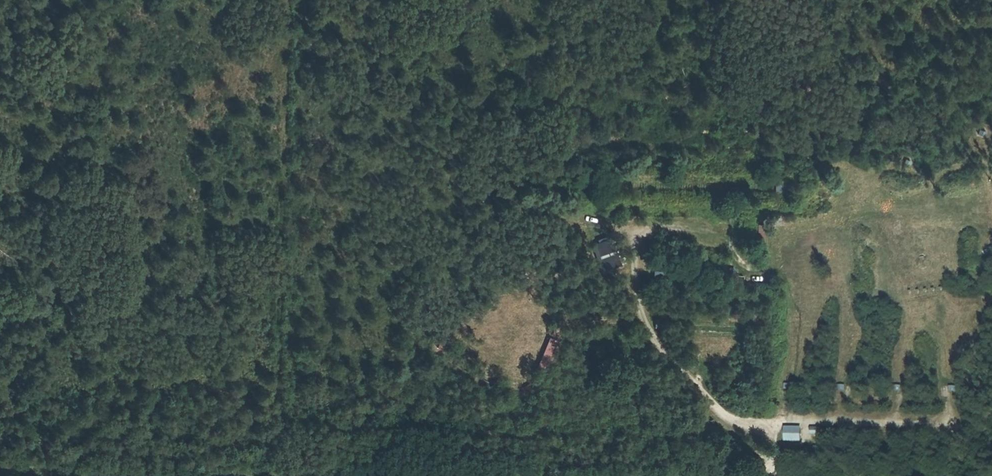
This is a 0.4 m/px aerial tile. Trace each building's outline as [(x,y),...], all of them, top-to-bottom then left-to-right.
[(519,183),(519,192),(532,192),(532,183),(519,183)] [(597,246),(602,259),(618,253),(613,239),(597,246)] [(625,271),(618,253),(602,259),(609,277),(625,271)] [(787,439),(800,439),(801,428),(787,428),(787,439)]
